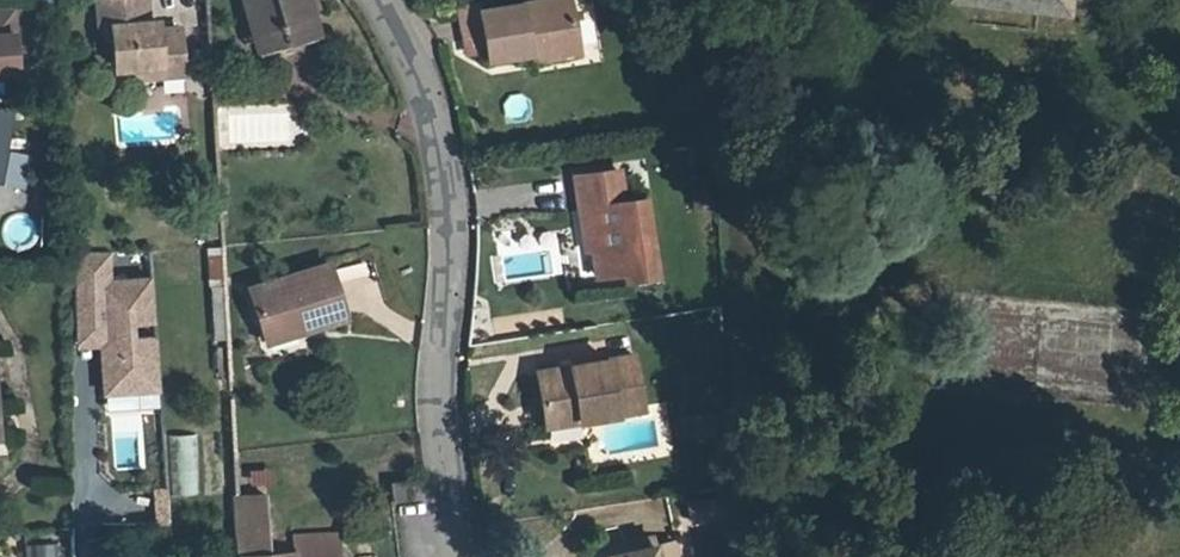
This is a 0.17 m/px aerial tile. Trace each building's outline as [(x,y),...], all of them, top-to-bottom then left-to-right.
[(133,74),(177,72),(175,38),(153,39),(153,31),(146,32),(137,24),(135,0),(92,0),(93,5),(105,5),(106,33),(109,76),(133,74)] [(256,33),(287,24),(291,38),(316,31),(307,0),(246,0),(256,33)] [(950,2),(1074,15),(1075,0),(950,0),(950,2)] [(95,34),(106,33),(105,5),(93,5),(95,34)] [(483,66),(531,61),(574,56),(568,6),(477,16),(477,9),(451,11),(457,63),(482,61),(483,66)] [(9,10),(0,10),(0,74),(14,73),(9,10)] [(320,43),(316,31),(291,38),(287,24),(256,33),(263,59),(320,43)] [(574,66),(574,56),(531,61),(532,71),(574,66)] [(177,83),(177,72),(133,74),(133,84),(177,83)] [(7,150),(3,183),(26,187),(30,154),(7,150)] [(585,224),(589,273),(590,289),(623,286),(624,295),(651,292),(643,214),(618,218),(616,195),(615,183),(570,188),(573,225),(585,224)] [(640,192),(616,195),(618,218),(643,214),(640,192)] [(578,274),(589,273),(585,224),(573,225),(578,274)] [(75,255),(81,348),(104,347),(107,395),(161,391),(153,279),(115,282),(113,252),(75,255)] [(253,292),(266,332),(305,320),(308,331),(346,319),(331,268),(253,292)] [(270,343),(308,331),(305,320),(266,332),(270,343)] [(571,367),(572,373),(542,378),(550,426),(646,410),(636,356),(571,367)] [(199,494),(197,435),(168,436),(171,495),(199,494)] [(247,486),(273,483),(272,468),(245,471),(247,486)] [(410,502),(406,481),(390,483),(392,504),(410,502)] [(238,500),(243,556),(271,556),(267,499),(238,500)] [(337,555),(336,536),(313,537),(314,556),(337,555)] [(25,556),(56,556),(56,544),(25,544),(25,556)]
